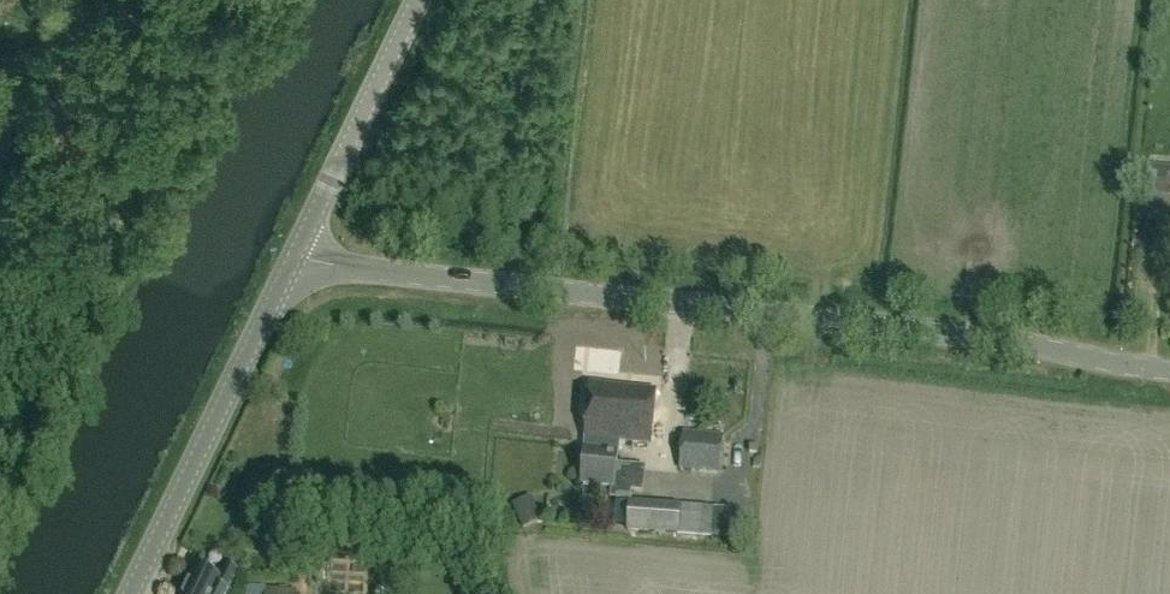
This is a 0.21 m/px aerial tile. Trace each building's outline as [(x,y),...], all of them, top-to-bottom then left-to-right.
[(1169,211),(1169,167),(1160,166),(1161,160),(1149,159),(1149,165),(1147,165),(1144,209),(1169,211)] [(657,391),(590,385),(584,444),(651,447),(657,391)] [(682,432),(679,470),(721,474),(725,436),(682,432)] [(758,453),(759,446),(750,445),(749,453),(758,453)] [(618,453),(585,450),(581,487),(611,489),(610,498),(629,500),(630,492),(642,493),(645,467),(617,464),(618,453)] [(710,490),(709,509),(681,506),(629,502),(627,533),(679,537),(679,536),(712,539),(712,538),(728,539),(732,491),(710,490)] [(512,504),(522,528),(541,519),(530,496),(512,504)] [(238,574),(227,569),(221,582),(195,571),(185,593),(229,593),(238,574)]
